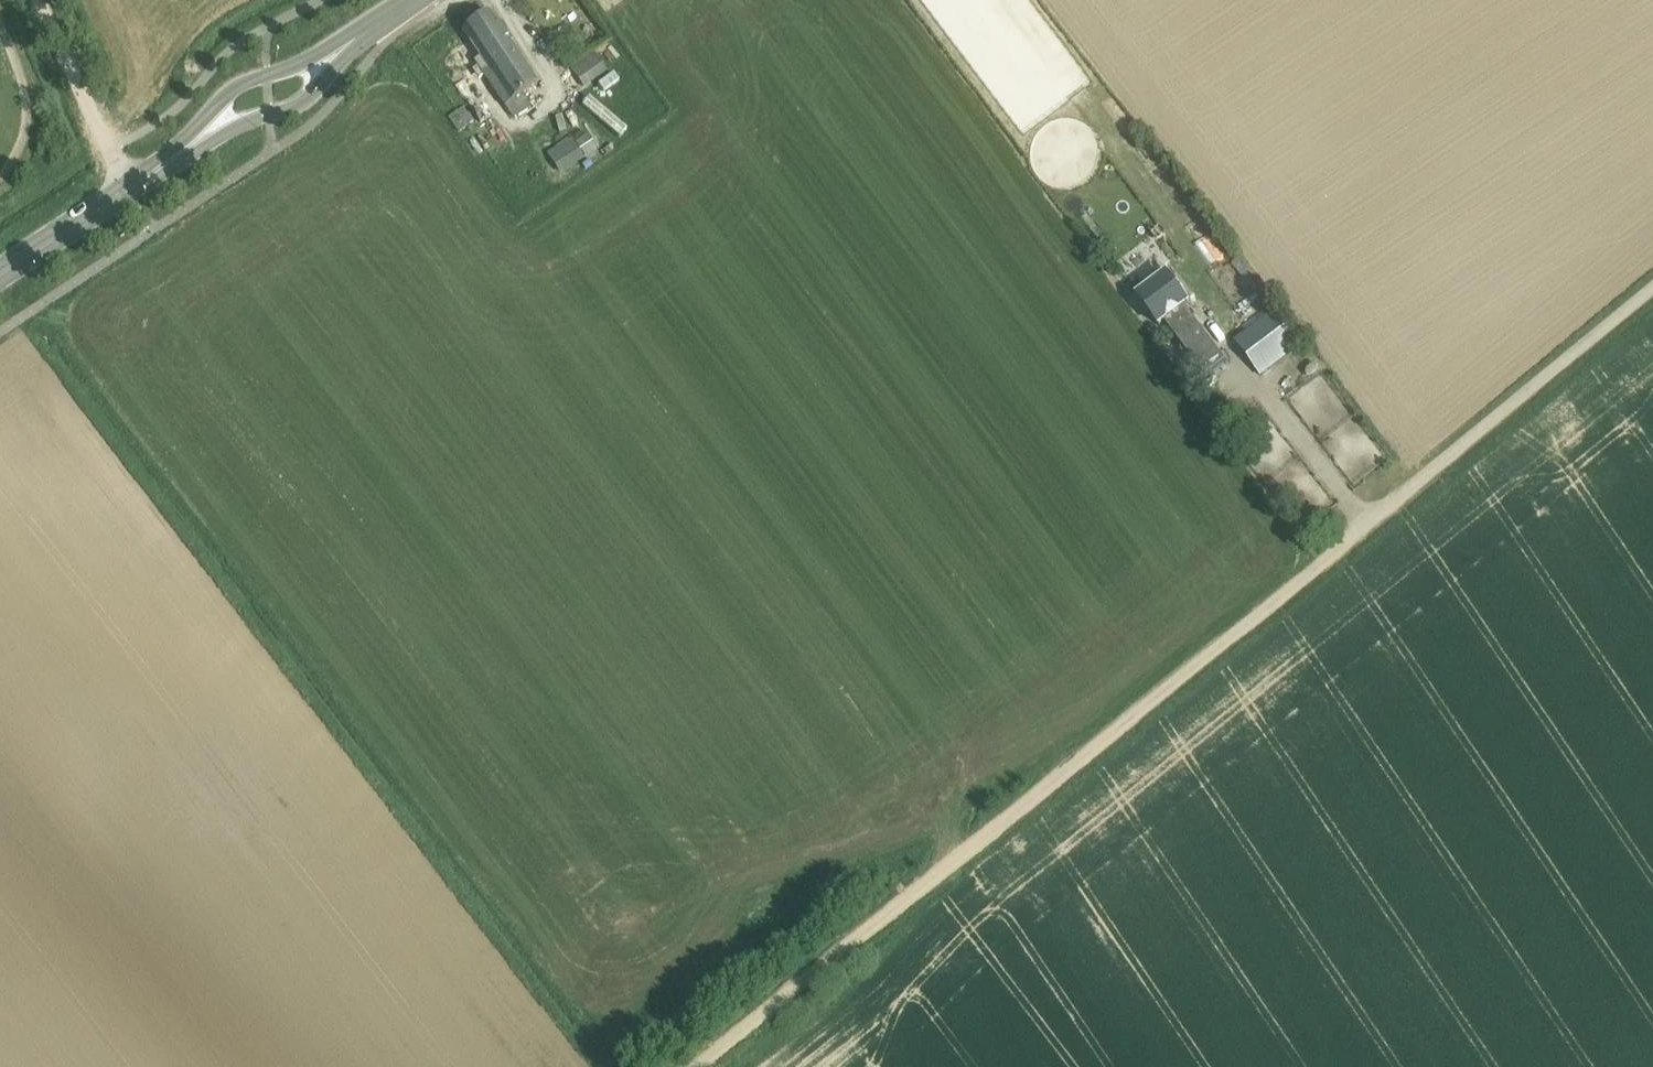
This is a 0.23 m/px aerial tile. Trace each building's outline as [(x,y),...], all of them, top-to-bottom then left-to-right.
[(462,31),(468,40),(481,59),(476,62),(506,106),(538,84),(490,13),(462,31)] [(585,86),(606,71),(593,52),(571,67),(585,86)] [(591,97),(582,107),(618,139),(627,129),(591,97)] [(475,123),(465,108),(450,119),(460,133),(475,123)] [(572,137),(548,153),(561,173),(585,157),(587,159),(599,151),(588,134),(576,142),(572,137)] [(1168,275),(1139,296),(1162,326),(1165,323),(1203,373),(1222,358),(1185,308),(1190,305),(1168,275)] [(1237,343),(1261,375),(1299,346),(1275,314),(1237,343)]
